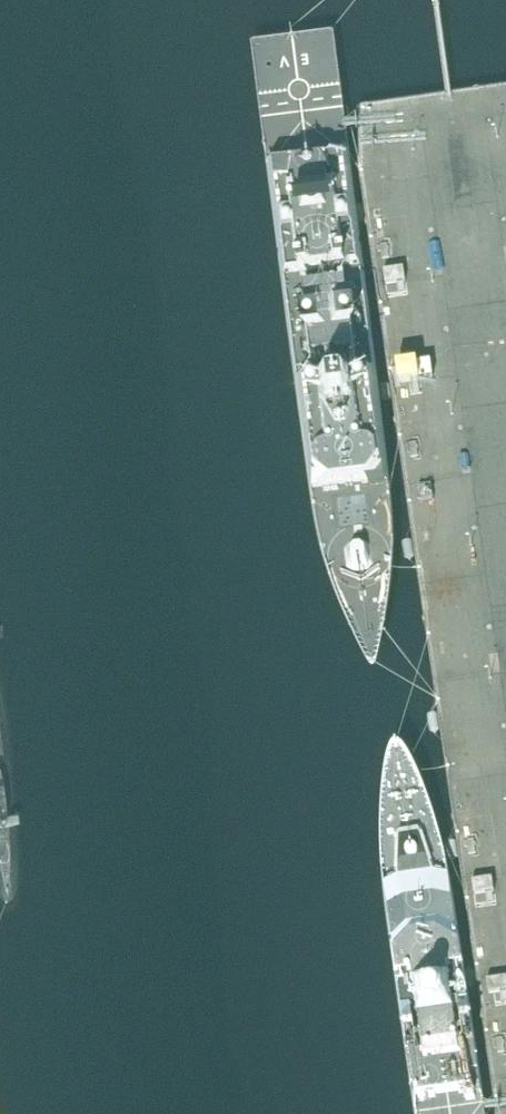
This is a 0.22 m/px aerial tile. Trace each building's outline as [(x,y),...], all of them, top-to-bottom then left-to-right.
[(384,272),(386,285),(406,282),(404,269),(384,272)] [(399,370),(400,383),(420,380),(419,367),(399,370)] [(473,882),(475,895),(495,892),(493,879),(473,882)] [(489,994),(505,991),(505,978),(487,981),(489,994)]
